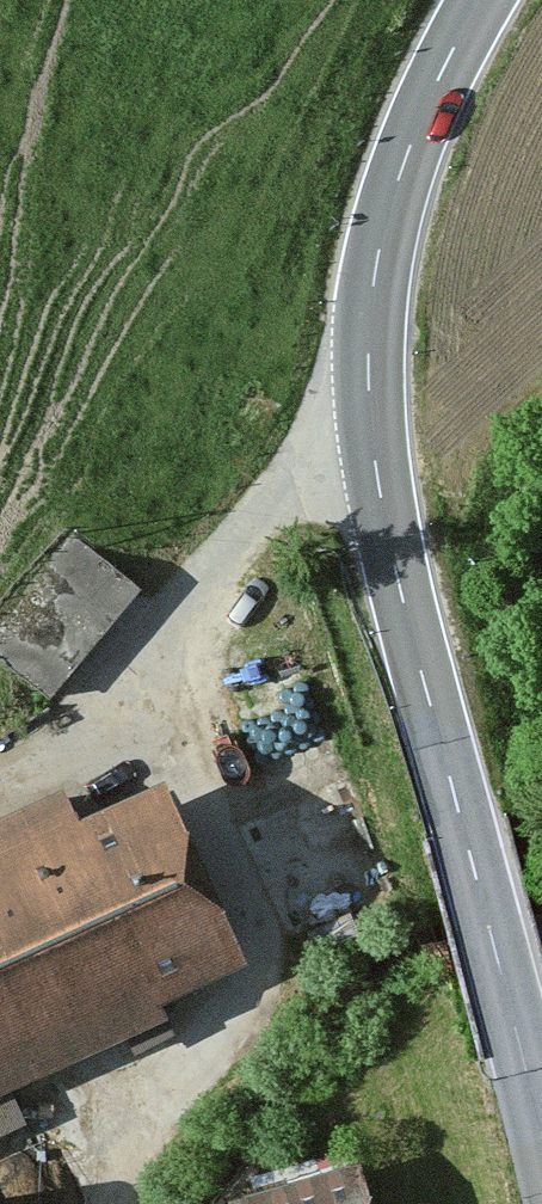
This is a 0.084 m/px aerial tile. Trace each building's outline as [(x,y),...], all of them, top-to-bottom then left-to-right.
[(62,801),(0,828),(0,1136),(18,1128),(5,1097),(178,1021),(169,1002),(245,969),(166,788),(74,828),(62,801)] [(276,1203),(358,1203),(350,1180),(276,1203)]
